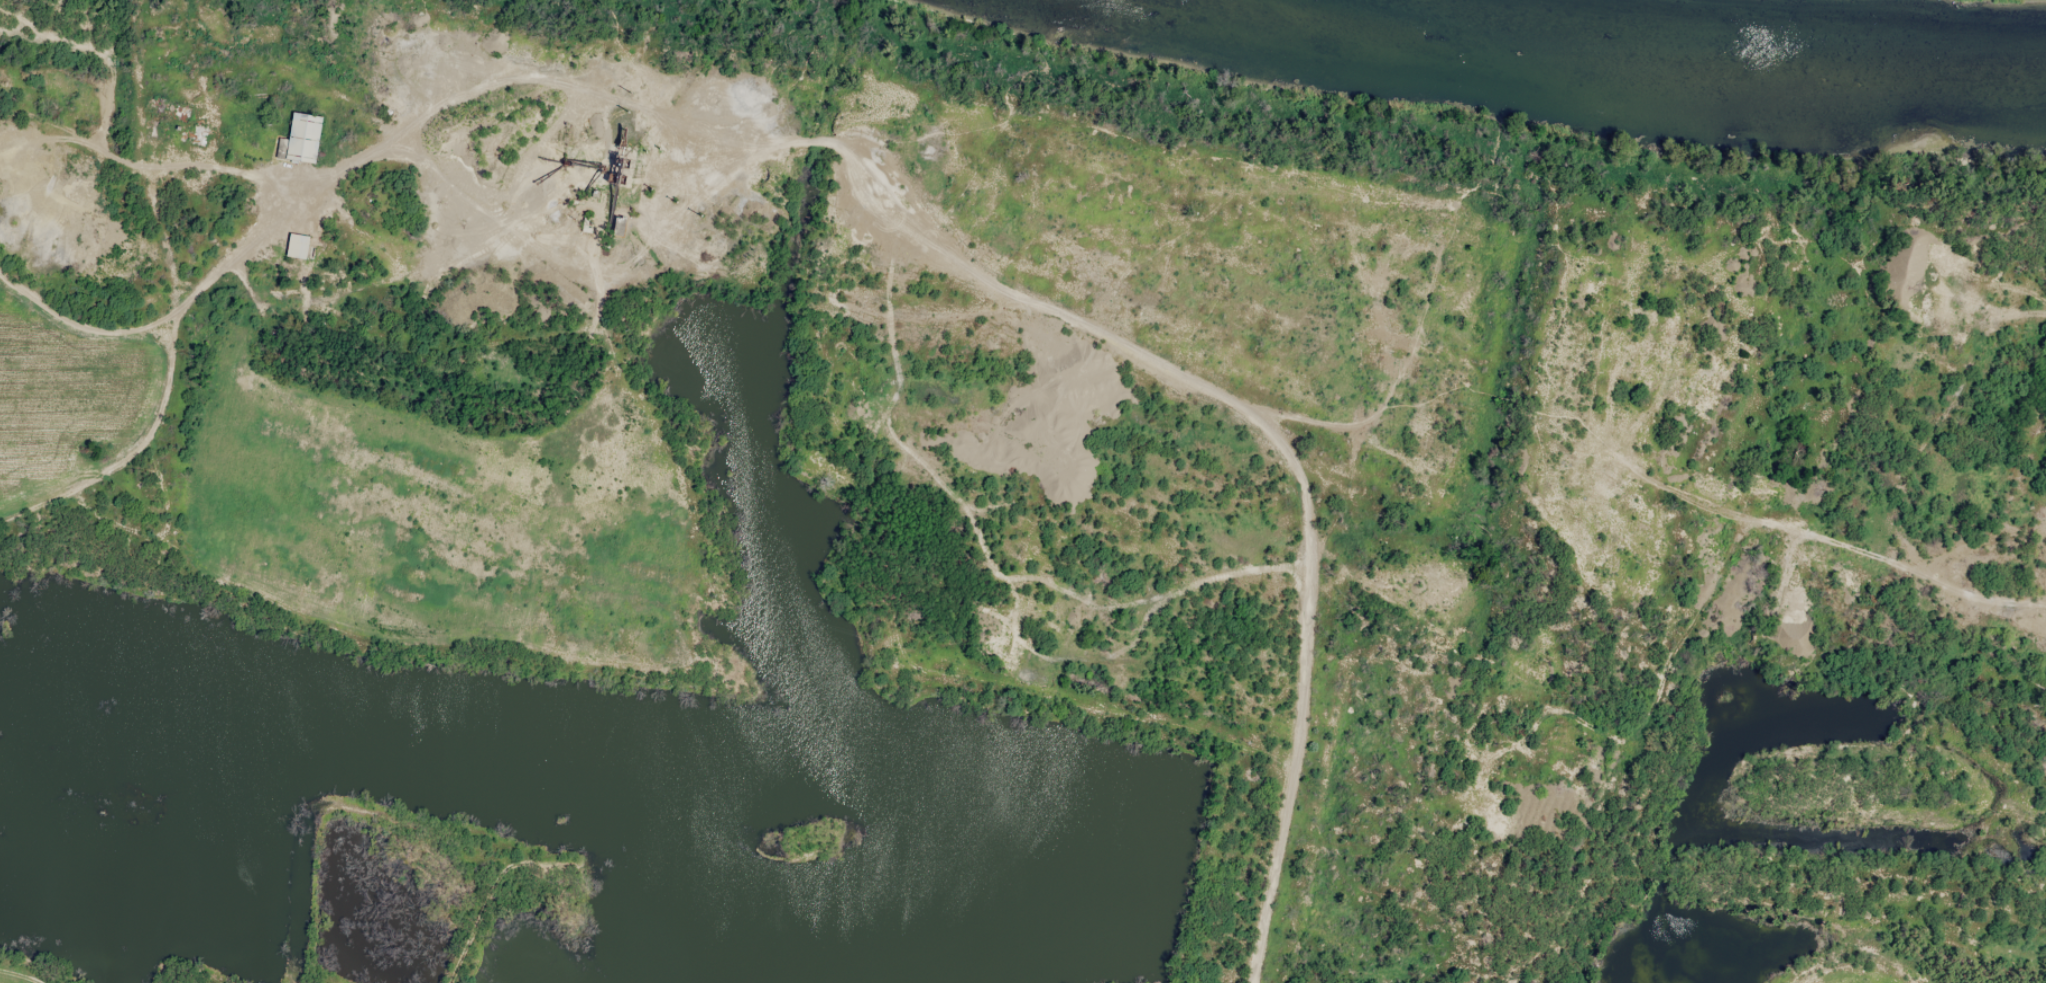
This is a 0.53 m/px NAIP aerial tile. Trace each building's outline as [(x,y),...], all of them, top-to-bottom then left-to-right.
[(187,108),(175,109),(176,118),(188,116),(187,108)] [(321,115),(286,111),(280,159),(316,163),(321,115)]
